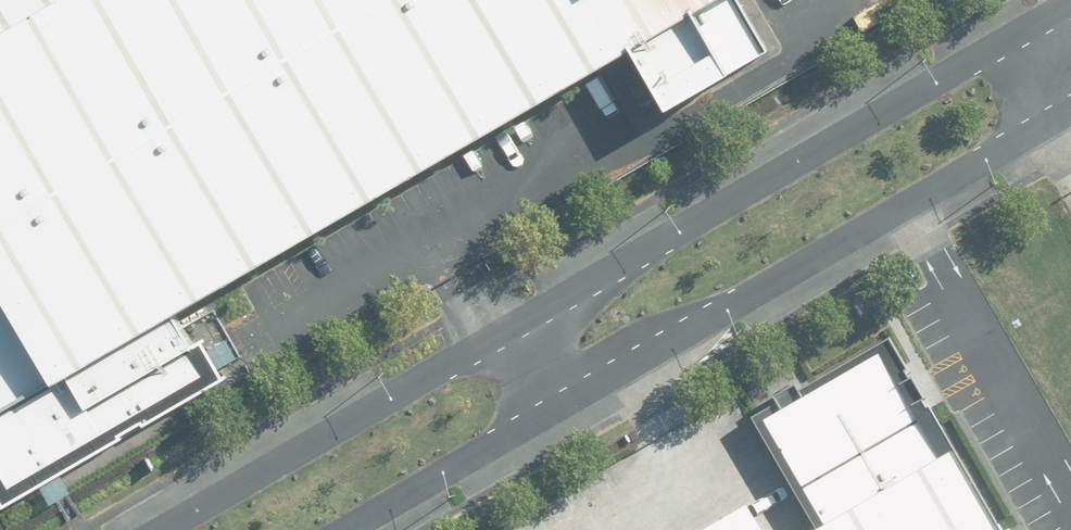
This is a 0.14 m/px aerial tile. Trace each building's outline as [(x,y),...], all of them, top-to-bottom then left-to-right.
[(215,384),(192,347),(182,353),(165,324),(614,61),(650,123),(761,57),(727,0),(0,0),(0,510),(215,384)] [(873,352),(753,420),(814,525),(805,529),(976,529),(873,352)] [(732,509),(695,529),(744,529),(732,509)]
